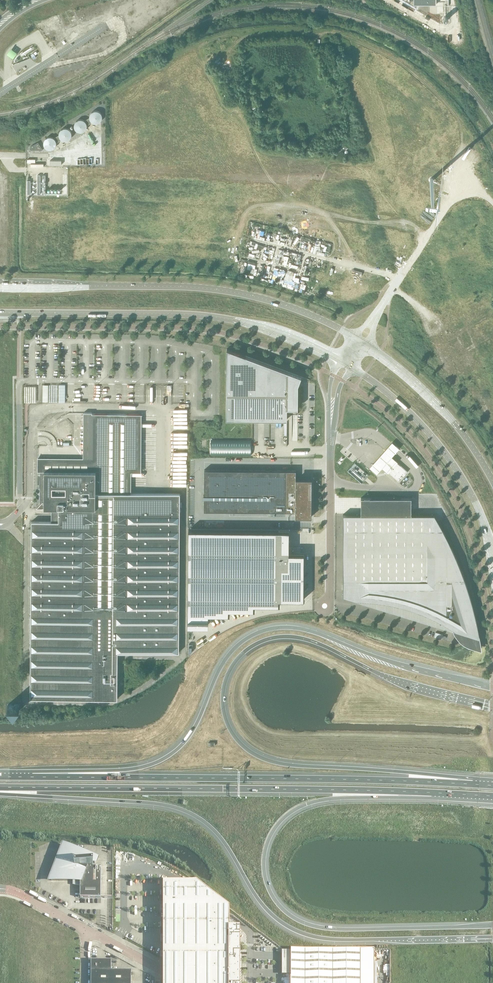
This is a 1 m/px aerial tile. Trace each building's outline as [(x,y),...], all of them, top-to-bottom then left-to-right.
[(17,53),(11,48),(7,54),(13,59),(17,53)] [(89,117),(90,118),(90,119),(90,120),(91,121),(92,122),(93,122),(93,123),(94,123),(95,123),(96,123),(97,123),(98,123),(99,123),(99,122),(100,122),(100,121),(101,121),(101,120),(102,119),(102,118),(102,117),(102,116),(102,115),(102,114),(101,114),(101,113),(100,112),(99,112),(99,111),(98,111),(97,111),(96,110),(95,110),(95,111),(94,111),(93,111),(92,111),(92,112),(91,112),(91,113),(90,114),(90,115),(89,116),(89,117)] [(87,125),(87,124),(86,123),(86,122),(85,121),(84,120),(83,120),(83,119),(82,119),(81,119),(80,119),(79,119),(78,120),(77,120),(76,121),(75,121),(75,122),(75,123),(74,124),(74,125),(74,126),(74,127),(75,128),(75,129),(76,130),(77,130),(77,131),(78,131),(79,132),(80,132),(81,132),(82,132),(83,131),(84,131),(85,130),(86,129),(86,128),(87,127),(87,126),(87,125)] [(72,134),(72,133),(71,133),(71,132),(71,131),(70,130),(69,129),(68,129),(68,128),(67,128),(66,128),(65,128),(64,128),(63,128),(62,129),(61,129),(61,130),(60,130),(60,131),(59,132),(59,133),(59,134),(59,135),(59,136),(59,137),(60,137),(60,138),(61,139),(62,140),(63,140),(64,140),(65,141),(66,141),(67,140),(68,140),(69,139),(70,139),(70,138),(71,138),(71,137),(71,136),(72,135),(72,134)] [(56,143),(56,142),(56,141),(56,140),(55,139),(54,138),(53,138),(53,137),(52,137),(51,137),(50,137),(49,137),(48,137),(47,137),(47,138),(46,138),(45,139),(45,140),(44,140),(44,141),(44,142),(44,143),(44,144),(44,145),(44,146),(45,147),(46,148),(47,148),(47,149),(48,149),(49,149),(50,149),(51,149),(52,149),(53,149),(53,148),(54,148),(54,147),(55,147),(55,146),(56,146),(56,145),(56,144),(56,143)] [(301,376),(298,375),(245,355),(227,348),(226,419),(251,419),(287,419),(287,413),(287,412),(297,412),(298,412),(298,385),(301,376)] [(179,616),(180,493),(127,493),(128,472),(137,472),(138,414),(96,414),(96,471),(44,470),(44,489),(43,491),(44,492),(44,501),(43,501),(37,507),(37,508),(43,508),(43,507),(44,507),(44,508),(59,508),(59,514),(55,514),(55,521),(32,521),(30,698),(117,699),(118,652),(153,652),(179,652),(179,616)] [(210,439),(210,453),(250,454),(250,439),(210,439)] [(399,481),(407,471),(396,462),(397,461),(396,461),(396,462),(388,471),(388,470),(387,471),(388,471),(399,481)] [(348,471),(362,483),(369,475),(356,462),(348,471)] [(311,516),(312,490),(311,490),(311,485),(311,480),(306,480),(301,480),(298,480),(296,480),(296,479),(296,478),(296,470),(293,470),(291,470),(286,470),(281,470),(272,470),(270,470),(266,470),(260,470),(254,470),(248,470),(242,470),(236,470),(229,470),(225,470),(220,470),(215,470),(211,470),(211,469),(210,469),(208,469),(205,469),(205,475),(205,479),(205,485),(205,490),(205,495),(204,495),(204,497),(204,498),(204,500),(204,503),(204,506),(204,508),(204,510),(207,510),(210,510),(210,511),(210,510),(215,510),(220,510),(225,510),(230,510),(236,510),(242,510),(248,510),(254,510),(260,510),(265,511),(266,511),(270,511),(271,511),(273,511),(276,511),(278,511),(281,511),(286,511),(291,511),(295,511),(295,516),(311,516)] [(411,499),(411,498),(361,498),(361,499),(362,499),(362,504),(362,508),(362,513),(361,513),(361,514),(411,514),(411,513),(410,513),(410,508),(410,504),(410,499),(411,499)] [(468,592),(464,579),(460,568),(456,556),(451,547),(449,547),(450,546),(450,545),(450,544),(449,543),(449,542),(448,542),(448,541),(447,540),(446,540),(447,538),(443,531),(438,522),(434,514),(411,514),(361,514),(343,514),(343,530),(343,596),(367,596),(367,598),(377,599),(385,600),(393,601),(402,603),(410,606),(419,609),(427,612),(435,616),(442,619),(442,620),(452,623),(452,624),(453,625),(453,627),(453,629),(454,630),(454,631),(455,632),(455,633),(456,634),(457,635),(458,637),(458,638),(459,638),(460,639),(461,640),(461,641),(462,641),(463,642),(464,643),(466,644),(467,644),(470,645),(470,646),(480,648),(479,639),(478,632),(477,628),(478,628),(476,618),(472,605),(468,592)] [(289,553),(289,548),(289,547),(279,547),(279,531),(279,530),(262,530),(188,529),(188,619),(188,624),(189,624),(207,624),(208,624),(208,619),(208,614),(222,614),(228,614),(228,609),(253,609),(253,604),(278,605),(278,604),(278,599),(303,599),(304,565),(304,564),(304,553),(302,553),(289,553)] [(112,846),(103,846),(103,924),(112,924),(112,846)] [(69,849),(52,849),(52,900),(69,909),(69,849)] [(94,850),(78,850),(78,914),(94,923),(94,850)] [(240,929),(232,929),(232,937),(230,936),(230,925),(230,908),(228,907),(214,896),(199,885),(173,883),(163,883),(163,921),(163,958),(163,982),(240,982),(240,929)] [(360,950),(339,950),(332,950),(308,950),(291,950),(291,975),(291,982),(360,982),(360,950)] [(131,971),(111,971),(111,961),(91,961),(91,982),(131,982),(131,971)]
